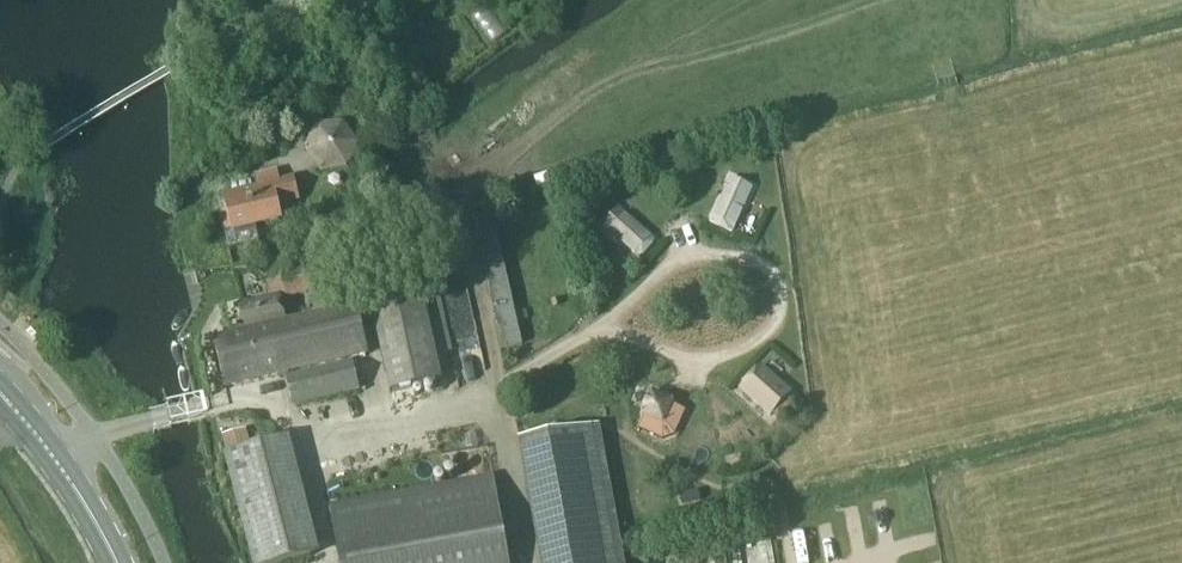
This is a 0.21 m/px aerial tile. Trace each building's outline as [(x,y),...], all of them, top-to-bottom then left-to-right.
[(322,173),(349,167),(359,142),(344,119),(314,126),(305,148),(322,173)] [(277,204),(297,199),(293,180),(279,183),(277,172),(258,176),(261,187),(217,197),(224,232),(228,250),(261,243),(257,225),(280,220),(277,204)] [(733,234),(753,188),(730,178),(710,224),(714,225),(713,226),(729,233),(729,232),(733,234)] [(529,320),(526,310),(516,312),(492,204),(472,209),(504,349),(523,345),(518,323),(529,320)] [(656,241),(619,208),(602,227),(640,260),(642,257),(643,258),(654,245),(653,245),(656,241)] [(236,307),(241,329),(285,319),(280,299),(335,286),(330,263),(266,277),(271,299),(236,307)] [(390,394),(443,382),(421,287),(368,299),(390,394)] [(228,386),(368,354),(357,308),(217,340),(228,386)] [(360,391),(353,363),(288,378),(294,406),(360,391)] [(762,366),(741,390),(770,416),(772,415),(790,394),(792,393),(762,366)] [(671,385),(657,422),(687,433),(701,396),(671,385)] [(596,426),(578,430),(538,437),(561,562),(621,562),(596,426)] [(225,451),(253,562),(265,562),(315,551),(286,435),(225,451)] [(744,465),(742,455),(727,459),(729,469),(744,465)] [(341,562),(511,562),(495,477),(330,507),(341,562)]
